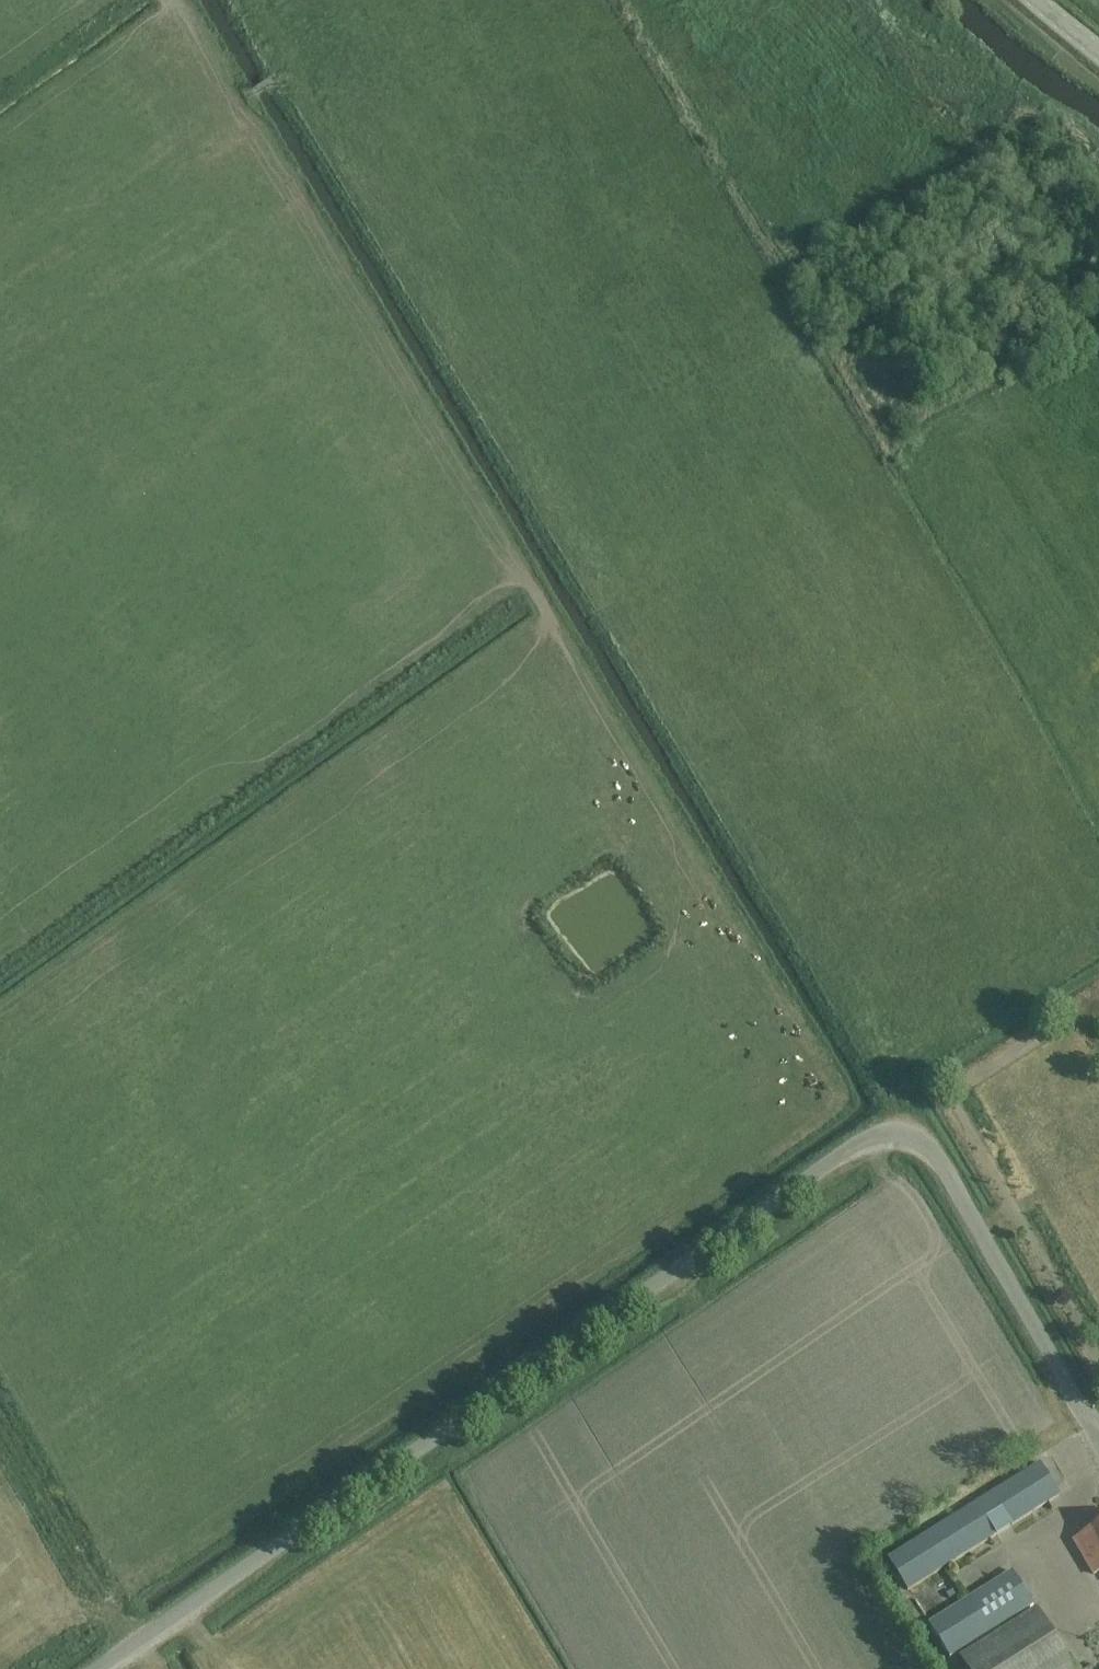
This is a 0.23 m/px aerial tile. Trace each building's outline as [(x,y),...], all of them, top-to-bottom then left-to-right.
[(906,1592),(1041,1508),(1060,1497),(1040,1465),(887,1560),(906,1592)] [(1074,1542),(1095,1578),(1098,1576),(1098,1527),(1074,1542)] [(1033,1606),(1012,1572),(929,1625),(950,1658),(1033,1606)] [(960,1657),(967,1668),(1075,1668),(1059,1643),(1058,1644),(1036,1609),(960,1657)]
